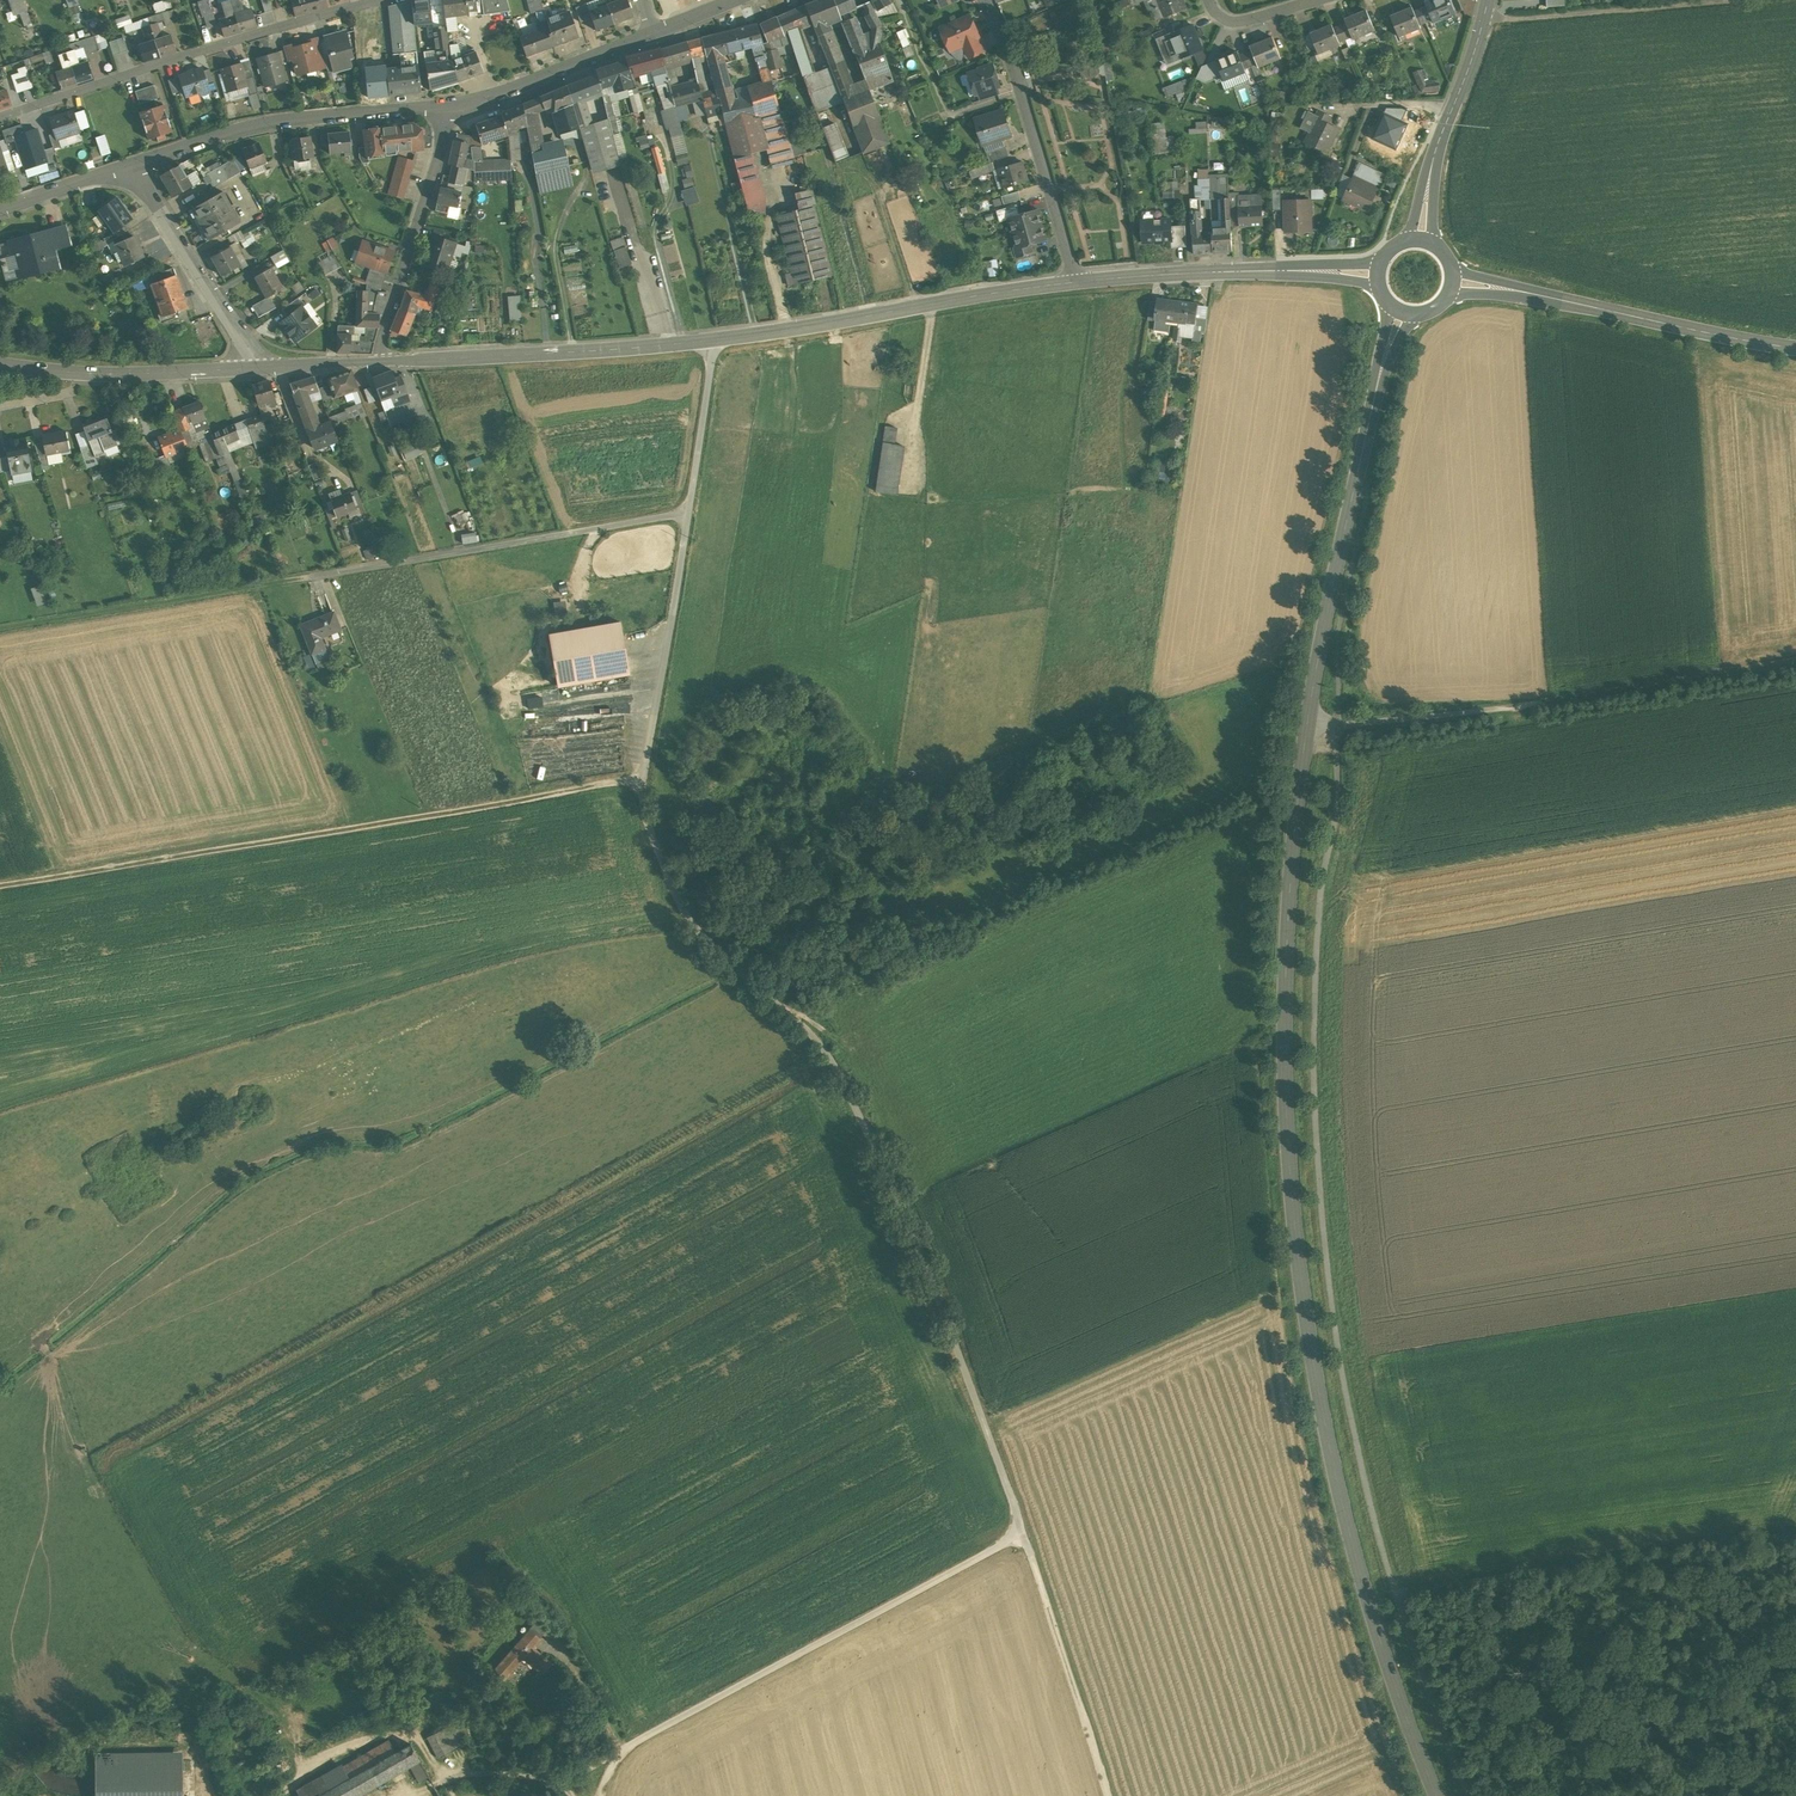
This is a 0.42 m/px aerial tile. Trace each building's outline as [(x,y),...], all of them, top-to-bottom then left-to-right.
[(12,11),(18,9),(20,13),(27,11),(23,0),(8,0),(12,11)] [(223,2),(223,3),(227,17),(235,15),(231,0),(229,0),(223,2)] [(235,15),(242,13),(238,0),(231,0),(235,15)] [(295,16),(311,12),(308,0),(291,0),(295,16)] [(311,12),(328,8),(326,0),(308,0),(311,12)] [(411,0),(411,4),(414,25),(432,22),(430,9),(429,0),(415,0),(411,0)] [(430,9),(443,7),(442,0),(429,0),(430,9)] [(443,7),(444,17),(455,15),(468,14),(466,0),(442,0),(443,7)] [(468,14),(476,13),(474,1),(474,0),(466,0),(468,14)] [(474,1),(476,13),(476,17),(510,12),(507,0),(479,0),(474,1)] [(530,12),(534,11),(543,9),(541,0),(527,0),(530,12)] [(587,3),(590,10),(607,4),(605,0),(595,0),(587,3)] [(607,4),(614,24),(634,17),(628,0),(618,0),(612,2),(607,4)] [(805,5),(811,21),(814,27),(821,24),(840,17),(839,15),(833,0),(818,0),(805,5)] [(839,15),(856,8),(853,0),(833,0),(839,15)] [(878,11),(891,3),(890,0),(872,0),(878,11)] [(1054,4),(1053,0),(1037,0),(1028,4),(1031,13),(1054,4)] [(1161,7),(1159,8),(1163,17),(1186,8),(1186,7),(1185,8),(1182,0),(1158,0),(1161,7)] [(1426,2),(1426,1),(1425,2),(1427,6),(1432,19),(1434,22),(1435,22),(1434,22),(1455,13),(1455,14),(1456,13),(1450,0),(1431,0),(1426,2)] [(163,2),(153,5),(156,12),(165,9),(163,2)] [(882,25),(869,2),(864,4),(867,11),(866,12),(866,16),(875,32),(882,35),(882,25)] [(587,3),(575,7),(580,22),(592,18),(589,11),(590,10),(587,3)] [(393,54),(416,51),(414,25),(411,4),(389,6),(393,54)] [(590,10),(589,11),(592,18),(596,30),(614,24),(607,4),(590,10)] [(805,5),(776,18),(784,36),(789,34),(801,30),(803,28),(802,25),(811,21),(805,5)] [(1019,6),(1004,9),(1006,16),(1020,14),(1019,6)] [(1427,6),(1421,9),(1426,22),(1432,19),(1427,6)] [(444,17),(443,7),(430,9),(432,22),(433,29),(446,27),(444,17)] [(1412,8),(1391,16),(1399,37),(1400,36),(1420,27),(1420,28),(1421,28),(1420,24),(1414,12),(1412,7),(1412,8)] [(543,9),(534,11),(538,21),(535,22),(538,30),(548,26),(546,20),(543,9)] [(1421,9),(1414,12),(1420,24),(1426,22),(1421,9)] [(242,13),(235,15),(240,32),(256,27),(251,10),(242,13)] [(1366,11),(1345,19),(1346,24),(1352,37),(1353,40),(1354,40),(1354,39),(1374,31),(1375,31),(1366,10),(1366,11)] [(27,11),(20,13),(24,26),(31,24),(27,11)] [(568,12),(546,20),(548,26),(553,47),(578,37),(568,12)] [(227,17),(219,20),(224,37),(240,32),(235,15),(227,17)] [(455,15),(444,17),(446,27),(447,40),(456,39),(458,39),(455,15)] [(971,17),(945,28),(943,32),(945,36),(949,38),(954,47),(962,44),(962,45),(964,44),(978,38),(980,37),(971,17)] [(776,18),(760,25),(767,43),(768,43),(772,41),(780,38),(785,36),(784,36),(776,18)] [(854,18),(842,23),(857,61),(861,71),(871,68),(864,50),(858,38),(860,37),(861,36),(854,18)] [(162,38),(157,22),(150,25),(155,40),(162,38)] [(535,22),(519,28),(519,30),(521,36),(538,30),(535,22)] [(1179,23),(1166,28),(1168,35),(1181,30),(1179,23)] [(756,24),(746,27),(748,34),(752,47),(762,44),(756,24)] [(846,77),(827,29),(822,27),(821,24),(814,27),(830,67),(837,85),(842,98),(851,95),(846,77)] [(1331,25),(1311,34),(1311,33),(1310,33),(1319,54),(1319,53),(1339,45),(1340,46),(1340,45),(1339,42),(1333,29),(1331,24),(1331,25)] [(1346,24),(1340,26),(1345,39),(1352,37),(1346,24)] [(150,25),(142,27),(148,42),(155,40),(150,25)] [(553,47),(548,26),(538,30),(546,49),(553,47)] [(1181,30),(1168,35),(1169,36),(1173,35),(1178,48),(1176,49),(1180,59),(1203,49),(1202,49),(1193,26),(1181,30)] [(1345,39),(1340,26),(1333,29),(1339,42),(1345,39)] [(446,27),(433,29),(435,50),(437,62),(437,63),(450,62),(450,60),(447,40),(446,27)] [(746,27),(720,34),(726,54),(726,53),(729,58),(735,55),(734,51),(752,47),(748,34),(746,27)] [(521,36),(519,37),(526,56),(546,49),(538,30),(521,36)] [(813,73),(801,30),(789,34),(792,43),(803,76),(813,73)] [(910,45),(903,30),(897,33),(903,48),(910,45)] [(345,33),(326,38),(331,54),(335,70),(349,66),(343,46),(348,44),(345,33)] [(720,34),(713,35),(720,62),(723,61),(729,58),(726,53),(726,54),(720,34)] [(789,34),(784,36),(785,36),(780,38),(783,46),(792,43),(789,34)] [(162,38),(155,40),(160,57),(177,52),(171,35),(162,38)] [(713,35),(701,39),(707,60),(708,60),(718,97),(721,110),(723,117),(724,124),(727,134),(757,125),(755,116),(750,99),(734,101),(723,61),(720,62),(713,35)] [(1168,35),(1158,40),(1168,63),(1180,59),(1176,49),(1178,48),(1173,35),(1169,36),(1168,35)] [(111,54),(127,49),(123,36),(107,40),(111,54)] [(1272,38),(1251,46),(1250,46),(1252,51),(1257,63),(1259,67),(1259,66),(1280,58),(1280,59),(1281,58),(1272,37),(1272,38)] [(978,38),(964,44),(970,57),(984,51),(978,38)] [(456,39),(447,40),(450,60),(461,56),(456,39)] [(707,60),(701,39),(687,42),(691,59),(693,70),(697,84),(705,82),(700,62),(706,60),(708,60),(707,60)] [(148,42),(139,45),(145,63),(160,57),(155,40),(148,42)] [(323,56),(319,41),(312,43),(316,59),(324,57),(323,56)] [(772,41),(768,43),(767,43),(764,44),(766,52),(774,50),(772,41)] [(312,42),(291,47),(294,59),(299,75),(319,69),(316,59),(312,43),(312,42)] [(687,42),(660,50),(664,66),(664,67),(673,65),(684,62),(691,59),(687,42)] [(348,44),(343,46),(349,66),(351,66),(351,44),(348,44)] [(762,44),(752,47),(755,57),(765,54),(762,44)] [(879,44),(864,50),(871,68),(886,62),(879,44)] [(290,45),(283,47),(287,61),(294,59),(291,47),(290,45)] [(461,56),(450,60),(450,62),(451,62),(458,82),(483,73),(474,48),(465,52),(466,55),(461,56)] [(79,65),(74,50),(67,53),(72,68),(79,65)] [(435,50),(423,51),(425,63),(437,62),(435,50)] [(664,66),(660,50),(626,59),(626,61),(631,75),(638,73),(639,75),(652,72),(651,69),(657,68),(664,66)] [(774,50),(766,52),(768,60),(768,61),(779,59),(776,50),(774,50)] [(416,51),(393,54),(395,61),(387,62),(385,66),(389,95),(420,92),(416,51)] [(1252,51),(1246,53),(1251,66),(1257,63),(1252,51)] [(277,52),(257,58),(265,86),(285,81),(277,52)] [(1237,52),(1217,61),(1217,60),(1216,60),(1224,81),(1246,73),(1247,72),(1245,68),(1239,56),(1237,52)] [(72,68),(67,53),(59,55),(64,70),(72,68)] [(1246,53),(1239,56),(1245,68),(1251,66),(1246,53)] [(331,54),(323,56),(324,57),(326,67),(328,72),(335,70),(331,54)] [(765,54),(755,57),(759,71),(768,68),(765,54)] [(324,57),(316,59),(319,69),(326,67),(324,57)] [(691,59),(684,62),(684,66),(685,72),(693,70),(691,59)] [(779,59),(768,61),(768,60),(767,61),(769,69),(781,66),(779,59)] [(1224,81),(1216,60),(1203,66),(1196,79),(1206,83),(1215,80),(1217,84),(1224,81)] [(631,75),(626,61),(595,71),(596,74),(600,89),(612,85),(615,93),(631,88),(629,80),(632,79),(631,75)] [(861,71),(857,61),(850,64),(854,74),(861,71)] [(79,65),(72,68),(78,85),(94,80),(88,62),(79,65)] [(450,62),(437,63),(437,62),(425,63),(429,90),(458,82),(451,62),(450,62)] [(871,68),(861,71),(868,89),(892,80),(886,62),(871,68)] [(241,63),(221,69),(228,92),(247,87),(248,87),(246,78),(241,63)] [(1259,67),(1257,63),(1251,66),(1258,83),(1264,80),(1259,67)] [(1099,69),(1092,64),(1090,70),(1090,75),(1095,80),(1099,74),(1103,76),(1106,76),(1104,65),(1101,65),(1099,69)] [(676,77),(673,65),(664,67),(666,74),(668,80),(676,77)] [(991,65),(980,68),(981,70),(969,73),(969,74),(972,83),(976,84),(979,93),(979,94),(980,94),(980,93),(998,88),(1001,87),(999,79),(996,80),(991,65)] [(369,97),(389,95),(385,66),(365,69),(369,97)] [(664,66),(657,68),(660,75),(660,76),(666,74),(664,67),(664,66)] [(781,66),(769,69),(773,81),(784,79),(781,66)] [(837,85),(830,67),(813,73),(803,76),(809,95),(837,85)] [(64,70),(56,73),(62,90),(78,85),(72,68),(64,70)] [(768,68),(759,71),(762,84),(771,81),(768,68)] [(202,69),(179,77),(186,96),(199,92),(201,95),(209,92),(207,85),(203,71),(202,69)] [(209,69),(203,71),(207,85),(214,83),(209,69)] [(693,70),(685,72),(689,86),(697,84),(693,70)] [(1420,70),(1414,73),(1419,85),(1420,85),(1423,91),(1427,90),(1427,92),(1440,90),(1439,84),(1426,85),(1420,70)] [(868,89),(861,71),(854,74),(846,77),(851,95),(868,89)] [(1224,81),(1228,89),(1249,81),(1246,73),(1224,81)] [(600,89),(596,74),(566,87),(572,104),(580,100),(582,102),(584,99),(601,92),(600,89)] [(666,74),(660,76),(660,75),(653,77),(656,86),(669,83),(668,80),(666,74)] [(969,74),(963,76),(962,78),(964,85),(966,85),(968,85),(971,96),(979,93),(976,84),(972,83),(969,74)] [(258,93),(253,76),(246,78),(248,87),(247,87),(250,96),(258,93)] [(179,92),(175,78),(168,80),(172,94),(179,92)] [(1185,80),(1165,87),(1167,94),(1188,87),(1185,80)] [(771,81),(762,84),(771,111),(778,109),(771,81)] [(669,83),(656,86),(660,100),(664,110),(675,106),(671,91),(669,83)] [(689,86),(671,91),(675,106),(701,100),(698,88),(697,84),(689,86)] [(771,111),(762,84),(747,88),(750,99),(755,116),(771,111)] [(154,85),(135,91),(140,104),(159,98),(154,85)] [(842,98),(837,85),(809,95),(815,111),(842,99),(842,98)] [(566,87),(540,98),(544,109),(552,106),(554,113),(572,105),(572,104),(566,87)] [(703,87),(698,88),(701,100),(702,100),(709,99),(706,89),(704,89),(703,87)] [(998,88),(980,93),(980,94),(982,100),(1000,95),(998,88)] [(12,107),(7,89),(0,92),(0,111),(12,107)] [(636,89),(627,92),(634,114),(643,111),(636,89)] [(851,95),(842,98),(842,99),(852,126),(879,116),(868,89),(851,95)] [(609,95),(602,96),(607,118),(614,116),(609,95)] [(709,99),(702,100),(707,115),(721,110),(718,97),(709,99)] [(544,109),(540,98),(530,102),(535,113),(544,109)] [(582,102),(580,100),(572,104),(572,105),(579,127),(579,129),(590,126),(590,125),(582,102)] [(530,102),(522,105),(526,126),(532,155),(541,152),(534,113),(535,113),(530,102)] [(164,104),(140,112),(149,140),(173,132),(164,104)] [(522,105),(501,113),(502,116),(507,131),(507,132),(508,131),(517,129),(526,126),(522,105)] [(572,105),(554,113),(560,133),(579,127),(572,105)] [(675,106),(664,110),(665,114),(663,115),(665,122),(667,121),(667,122),(677,118),(678,118),(675,106)] [(1399,113),(1386,107),(1383,113),(1396,119),(1399,113)] [(771,111),(755,116),(757,125),(761,124),(768,150),(771,163),(793,157),(789,142),(780,109),(778,109),(771,111)] [(1004,110),(976,119),(981,134),(986,132),(990,143),(1012,136),(1004,110)] [(1331,117),(1318,111),(1315,117),(1328,124),(1331,117)] [(73,112),(51,119),(56,133),(58,139),(59,138),(79,132),(73,112)] [(1156,154),(1172,151),(1170,140),(1166,140),(1164,122),(1160,122),(1158,113),(1151,114),(1151,124),(1156,154)] [(1396,119),(1383,113),(1383,114),(1386,116),(1380,129),(1378,128),(1374,138),(1396,148),(1396,147),(1406,126),(1407,126),(1407,125),(1396,119)] [(502,116),(475,124),(481,144),(508,136),(507,132),(507,131),(502,116)] [(879,116),(852,126),(862,153),(889,143),(886,135),(879,116)] [(1328,124),(1315,117),(1315,119),(1318,120),(1312,133),(1310,132),(1305,142),(1328,153),(1328,152),(1327,152),(1338,129),(1339,130),(1339,129),(1328,124)] [(677,118),(667,122),(669,127),(679,125),(677,118)] [(608,120),(590,125),(590,126),(579,129),(591,170),(619,162),(612,136),(612,135),(609,123),(608,120)] [(615,121),(609,123),(612,135),(618,134),(615,121)] [(371,129),(364,130),(366,147),(367,156),(368,156),(368,160),(383,158),(383,153),(395,152),(395,154),(397,154),(397,152),(421,149),(420,139),(421,139),(421,137),(424,134),(423,130),(420,127),(417,128),(413,124),(379,128),(376,126),(373,127),(371,129)] [(757,125),(727,134),(734,159),(746,155),(768,150),(761,124),(757,125)] [(823,129),(836,162),(849,157),(835,124),(823,129)] [(2,131),(6,144),(15,141),(14,137),(24,134),(21,125),(2,131)] [(24,134),(14,137),(15,141),(25,170),(47,162),(43,151),(36,129),(24,134)] [(517,129),(508,131),(510,159),(519,158),(517,129)] [(349,131),(327,133),(329,146),(330,154),(344,152),(351,152),(349,131)] [(895,132),(886,135),(889,143),(898,139),(895,132)] [(56,133),(49,135),(53,149),(61,146),(59,138),(58,139),(56,133)] [(94,136),(100,156),(109,153),(103,133),(94,136)] [(327,133),(319,134),(321,146),(329,146),(327,133)] [(470,137),(457,134),(455,141),(468,144),(467,147),(471,147),(470,137)] [(636,136),(638,147),(647,145),(645,134),(636,136)] [(309,136),(290,140),(294,160),(308,158),(313,157),(309,136)] [(801,138),(789,142),(793,157),(805,153),(801,138)] [(4,140),(0,142),(0,182),(17,177),(4,140)] [(455,141),(454,141),(449,165),(453,166),(462,168),(465,159),(467,147),(468,144),(455,141)] [(259,144),(242,151),(250,170),(267,164),(259,144)] [(479,146),(471,147),(472,160),(472,162),(473,162),(481,162),(479,146)] [(366,147),(358,148),(359,158),(362,163),(369,163),(368,160),(368,156),(367,156),(366,147)] [(541,152),(532,155),(535,174),(567,167),(569,166),(564,147),(541,152)] [(1007,147),(988,153),(991,163),(994,162),(1010,156),(1007,147)] [(53,148),(43,151),(50,171),(60,168),(53,148)] [(658,174),(664,173),(657,148),(652,149),(658,174)] [(93,161),(100,159),(98,151),(91,153),(93,161)] [(762,214),(746,155),(734,159),(740,181),(743,192),(750,218),(762,214)] [(398,157),(388,195),(402,199),(413,161),(398,157)] [(308,158),(294,160),(295,168),(309,166),(308,158)] [(233,159),(219,167),(227,180),(240,172),(233,159)] [(472,160),(465,159),(462,168),(466,169),(474,170),(473,162),(472,162),(472,160)] [(510,160),(495,161),(495,172),(504,171),(511,171),(510,160)] [(481,162),(473,162),(474,170),(474,173),(495,172),(495,161),(481,162)] [(991,163),(980,168),(982,175),(996,171),(994,162),(991,163)] [(1024,162),(999,169),(1002,177),(1005,176),(1008,187),(1029,181),(1024,162)] [(1382,174),(1362,164),(1353,183),(1374,192),(1382,174)] [(179,165),(160,175),(172,198),(191,187),(179,165)] [(462,168),(453,166),(449,184),(461,187),(462,187),(462,186),(466,169),(462,168)] [(567,167),(535,174),(539,188),(570,181),(567,167)] [(1210,185),(1211,199),(1222,198),(1230,197),(1228,178),(1210,179),(1210,185)] [(740,181),(733,183),(736,194),(743,192),(740,181)] [(1177,188),(1178,181),(1163,181),(1163,196),(1173,197),(1173,188),(1177,188)] [(1374,192),(1353,183),(1345,199),(1368,210),(1370,205),(1369,203),(1374,192)] [(680,189),(684,204),(697,200),(693,185),(680,189)] [(1210,185),(1196,186),(1197,199),(1200,198),(1200,200),(1211,199),(1210,185)] [(472,188),(462,186),(462,187),(461,187),(460,192),(461,193),(457,207),(468,210),(472,188)] [(460,192),(439,188),(436,203),(437,203),(450,206),(457,208),(457,207),(461,193),(460,192)] [(1281,189),(1272,189),(1273,210),(1281,210),(1281,189)] [(1020,191),(1003,196),(1005,205),(1022,200),(1020,191)] [(222,192),(191,210),(209,241),(240,223),(222,192)] [(1239,194),(1229,194),(1230,197),(1230,208),(1238,208),(1238,207),(1239,207),(1239,196),(1239,194)] [(1239,196),(1239,207),(1262,206),(1262,195),(1239,196)] [(1230,197),(1222,198),(1223,220),(1231,220),(1230,208),(1230,197)] [(117,198),(98,211),(100,213),(106,222),(113,232),(118,230),(132,219),(117,198)] [(1191,199),(1191,211),(1200,211),(1201,211),(1200,200),(1200,198),(1197,199),(1191,199)] [(1310,200),(1285,201),(1286,231),(1310,231),(1309,217),(1310,217),(1310,200)] [(450,206),(437,203),(435,211),(448,214),(450,206)] [(1018,205),(998,211),(1001,222),(1011,219),(1010,219),(1021,216),(1018,205)] [(814,206),(777,215),(792,272),(786,274),(789,286),(832,275),(814,206)] [(1239,207),(1238,207),(1238,208),(1239,226),(1239,227),(1263,225),(1263,216),(1266,216),(1266,211),(1262,211),(1262,206),(1239,207)] [(1238,208),(1230,208),(1231,220),(1231,226),(1239,226),(1238,208)] [(1021,216),(1010,219),(1011,219),(1015,233),(1042,225),(1038,211),(1021,216)] [(1200,211),(1191,211),(1193,236),(1202,235),(1200,211)] [(100,213),(92,218),(98,228),(106,222),(100,213)] [(1170,219),(1142,221),(1143,242),(1171,241),(1172,241),(1171,226),(1170,219)] [(1223,227),(1213,228),(1213,234),(1214,253),(1232,251),(1231,226),(1231,220),(1223,220),(1223,227)] [(1042,225),(1015,233),(1018,246),(1014,247),(1017,258),(1035,252),(1033,244),(1046,240),(1042,225)] [(1185,225),(1171,226),(1172,241),(1171,241),(1172,248),(1187,247),(1185,225)] [(66,229),(49,234),(54,249),(70,245),(66,229)] [(113,232),(104,238),(108,244),(122,235),(118,230),(113,232)] [(239,231),(228,237),(232,245),(244,238),(239,231)] [(342,233),(327,241),(332,249),(346,241),(342,233)] [(49,234),(25,240),(25,237),(12,240),(15,254),(19,267),(31,264),(32,268),(44,265),(45,270),(58,267),(54,250),(54,249),(49,234)] [(1202,235),(1193,236),(1195,254),(1214,253),(1213,234),(1202,235)] [(133,236),(115,244),(125,266),(143,257),(133,236)] [(455,244),(432,236),(423,265),(446,273),(446,272),(450,260),(455,244)] [(623,237),(611,241),(615,252),(626,248),(627,248),(623,237)] [(104,238),(91,248),(93,255),(108,244),(104,238)] [(327,241),(323,243),(330,257),(335,254),(332,249),(327,241)] [(394,252),(364,242),(361,252),(362,252),(358,263),(374,269),(387,273),(394,252)] [(230,247),(211,258),(221,276),(240,266),(241,269),(247,266),(240,253),(235,256),(230,247)] [(626,248),(615,252),(621,268),(632,264),(626,248)] [(283,250),(270,257),(274,264),(287,257),(283,250)] [(15,254),(1,258),(4,271),(19,267),(15,254)] [(330,257),(319,263),(326,275),(341,267),(335,254),(330,257)] [(997,259),(985,260),(987,276),(998,275),(997,259)] [(450,260),(446,272),(454,274),(457,263),(450,260)] [(173,268),(148,277),(151,286),(161,313),(158,314),(160,318),(161,318),(163,322),(173,318),(171,314),(187,308),(173,268)] [(271,268),(255,277),(267,298),(269,297),(283,289),(271,268)] [(387,273),(374,269),(370,271),(365,285),(366,285),(381,290),(387,273)] [(112,273),(99,277),(101,286),(115,281),(112,273)] [(148,277),(122,286),(125,295),(151,286),(148,277)] [(425,297),(422,296),(419,307),(431,310),(440,288),(430,284),(425,297)] [(381,290),(366,285),(366,290),(357,291),(357,312),(357,327),(366,327),(378,327),(379,327),(379,315),(382,315),(388,292),(380,292),(381,290)] [(422,296),(406,292),(399,311),(413,315),(416,306),(419,307),(422,296)] [(506,295),(507,320),(520,319),(519,295),(506,295)] [(267,298),(253,306),(258,317),(275,308),(269,297),(267,298)] [(299,297),(282,310),(287,318),(301,307),(302,308),(305,305),(299,297)] [(1179,301),(1158,298),(1158,302),(1156,319),(1171,321),(1176,322),(1179,301)] [(1158,302),(1151,301),(1148,320),(1155,321),(1156,319),(1158,302)] [(1198,304),(1179,301),(1176,322),(1194,324),(1195,324),(1196,323),(1199,323),(1199,318),(1200,314),(1197,314),(1198,304)] [(287,318),(281,322),(286,329),(285,329),(290,335),(295,341),(315,327),(310,320),(311,319),(307,314),(306,314),(302,308),(301,307),(287,318)] [(399,311),(391,331),(405,336),(413,315),(399,311)] [(1199,318),(1199,323),(1196,323),(1195,324),(1194,324),(1194,330),(1194,331),(1202,332),(1205,332),(1207,319),(1199,318)] [(1171,321),(1156,319),(1155,321),(1154,329),(1169,331),(1171,321)] [(337,326),(337,334),(351,335),(351,326),(337,326)] [(371,354),(378,327),(366,327),(365,337),(351,336),(351,335),(337,334),(335,353),(371,354)] [(1183,329),(1175,328),(1174,336),(1181,337),(1183,329)] [(1202,332),(1194,331),(1192,342),(1200,343),(1202,332)] [(394,378),(391,370),(372,378),(381,401),(391,397),(406,392),(400,376),(394,378)] [(350,371),(336,375),(343,391),(344,394),(351,392),(358,391),(350,371)] [(336,375),(316,382),(322,399),(343,391),(336,375)] [(313,377),(290,384),(298,407),(309,403),(306,396),(311,394),(310,391),(318,388),(313,377)] [(269,380),(252,385),(257,404),(269,401),(270,404),(272,409),(277,407),(269,380)] [(363,388),(368,402),(374,400),(369,386),(363,388)] [(351,392),(344,394),(346,401),(353,400),(351,392)] [(406,392),(391,397),(395,407),(410,402),(406,392)] [(199,402),(182,408),(187,422),(191,421),(192,424),(200,420),(205,419),(199,402)] [(309,403),(298,407),(302,417),(313,413),(312,410),(309,403)] [(363,404),(356,406),(358,415),(360,418),(367,415),(363,404)] [(356,406),(345,409),(345,411),(347,419),(358,415),(356,406)] [(286,407),(278,409),(282,420),(290,418),(286,407)] [(182,408),(173,411),(177,420),(179,418),(184,431),(190,429),(187,422),(182,408)] [(406,409),(393,414),(394,417),(396,423),(409,418),(406,409)] [(313,413),(302,417),(308,432),(319,427),(313,410),(312,410),(313,413)] [(345,411),(329,418),(331,423),(331,425),(347,419),(345,411)] [(385,411),(379,413),(382,422),(388,420),(388,419),(385,411)] [(270,413),(261,415),(264,427),(273,424),(270,413)] [(261,415),(246,420),(250,431),(254,430),(264,427),(261,415)] [(106,419),(83,427),(90,445),(94,457),(95,457),(105,453),(104,448),(115,444),(106,419)] [(211,434),(205,419),(200,420),(207,438),(212,436),(211,434)] [(319,427),(308,432),(314,449),(337,440),(331,425),(331,423),(319,427)] [(235,425),(211,434),(212,436),(220,456),(223,455),(229,452),(226,444),(240,438),(235,425)] [(184,431),(180,432),(187,449),(196,445),(190,429),(184,431)] [(65,430),(41,435),(43,441),(45,454),(46,454),(68,450),(65,430)] [(179,430),(159,438),(167,457),(187,449),(180,432),(179,430)] [(207,438),(199,441),(207,461),(220,456),(212,436),(207,438)] [(25,439),(5,443),(8,455),(9,462),(29,457),(25,439)] [(43,441),(34,443),(39,460),(47,459),(46,454),(45,454),(43,441)] [(902,446),(882,443),(875,491),(885,493),(895,494),(902,446)] [(90,445),(80,448),(87,468),(98,465),(95,457),(94,457),(90,445)] [(402,452),(405,459),(420,453),(417,445),(402,452)] [(167,457),(164,458),(165,460),(167,463),(189,455),(187,449),(167,457)] [(229,452),(223,455),(229,470),(236,468),(229,452)] [(163,455),(159,457),(158,453),(154,455),(158,465),(158,466),(167,463),(165,460),(164,458),(163,455)] [(0,458),(0,472),(1,474),(10,470),(9,462),(8,455),(0,458)] [(154,455),(148,457),(153,468),(158,465),(154,455)] [(10,470),(12,475),(32,472),(29,457),(9,462),(10,470)] [(316,462),(308,465),(315,485),(323,482),(316,462)] [(357,490),(350,493),(356,508),(363,506),(357,490)] [(885,493),(875,491),(874,498),(884,499),(885,493)] [(350,493),(330,500),(336,517),(356,509),(356,508),(350,493)] [(461,543),(476,541),(474,531),(459,534),(461,543)] [(39,584),(29,587),(34,605),(44,603),(39,584)] [(553,615),(566,614),(565,600),(552,601),(553,615)] [(334,612),(300,625),(311,654),(312,654),(324,649),(325,648),(321,638),(341,630),(334,612)] [(619,622),(548,635),(557,687),(628,674),(619,622)] [(324,649),(312,654),(316,663),(328,658),(324,649)] [(525,697),(526,708),(541,706),(540,696),(525,697)] [(529,1630),(493,1672),(503,1681),(523,1658),(541,1674),(551,1663),(533,1648),(540,1639),(529,1630)] [(440,1731),(427,1737),(438,1759),(451,1752),(440,1731)] [(297,1793),(299,1795),(319,1795),(320,1795),(396,1753),(389,1741),(297,1793)] [(320,1795),(351,1795),(418,1758),(410,1744),(396,1753),(320,1795)] [(420,1760),(410,1765),(420,1782),(429,1777),(420,1760)] [(96,1762),(96,1795),(182,1795),(182,1761),(96,1762)]
